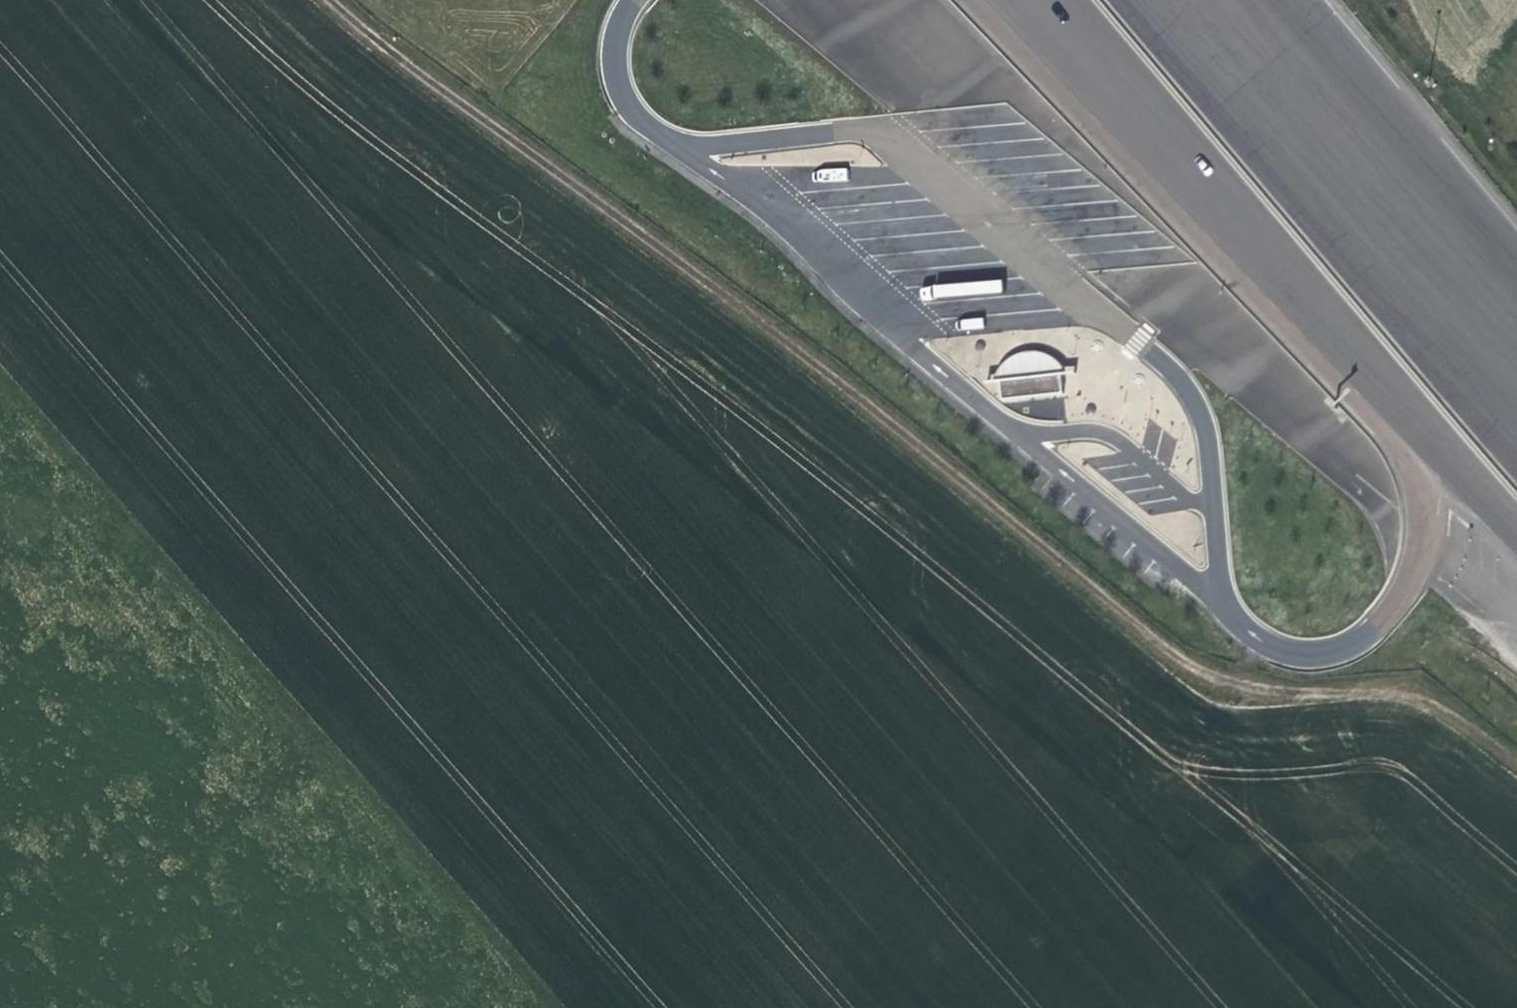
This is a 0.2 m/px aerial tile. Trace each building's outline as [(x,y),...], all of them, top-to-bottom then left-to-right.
[(1072,381),(1011,388),(1013,407),(1074,400),(1072,381)]
